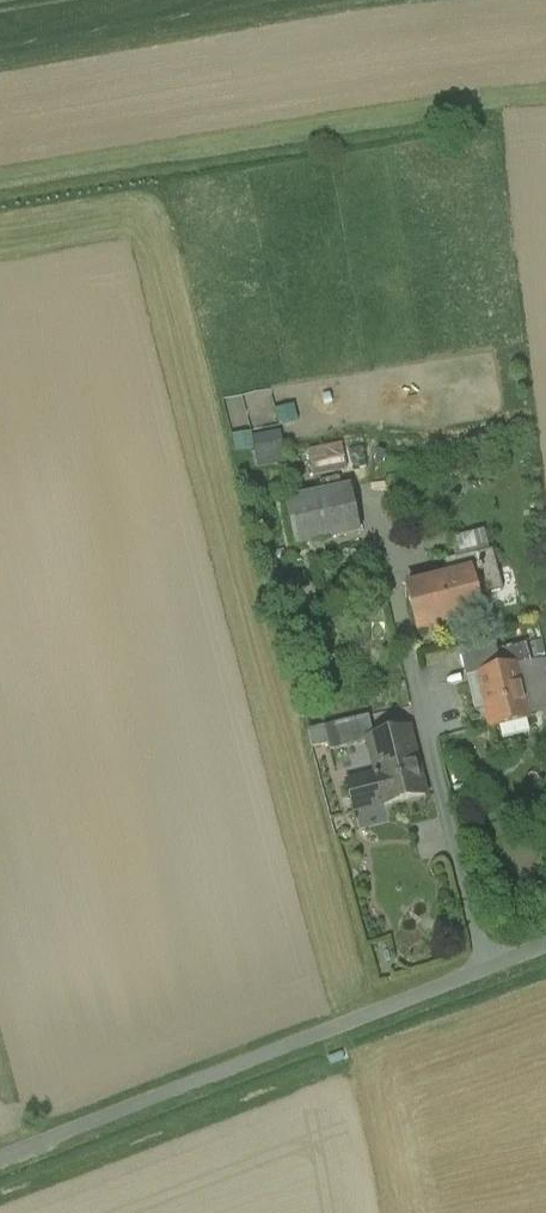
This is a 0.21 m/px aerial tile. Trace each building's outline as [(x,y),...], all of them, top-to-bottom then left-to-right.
[(254,435),(258,467),(289,462),(284,430),(254,435)] [(309,450),(315,476),(350,467),(343,441),(309,450)] [(390,472),(360,481),(365,501),(395,492),(390,472)] [(350,488),(285,502),(294,546),(360,532),(350,488)] [(457,555),(490,547),(486,531),(453,539),(457,555)] [(475,555),(444,564),(448,579),(471,573),(472,578),(480,576),(475,555)] [(448,579),(406,590),(416,630),(481,613),(472,578),(471,573),(448,579)] [(520,648),(495,654),(499,671),(515,667),(524,664),(520,648)] [(499,671),(477,676),(477,677),(485,708),(490,729),(528,719),(515,667),(499,671)] [(477,677),(468,679),(476,710),(485,708),(477,677)] [(368,715),(321,727),(328,753),(368,742),(367,740),(375,738),(368,715)] [(375,738),(367,740),(368,742),(376,775),(346,783),(353,809),(383,802),(384,804),(424,795),(408,730),(375,738)]
